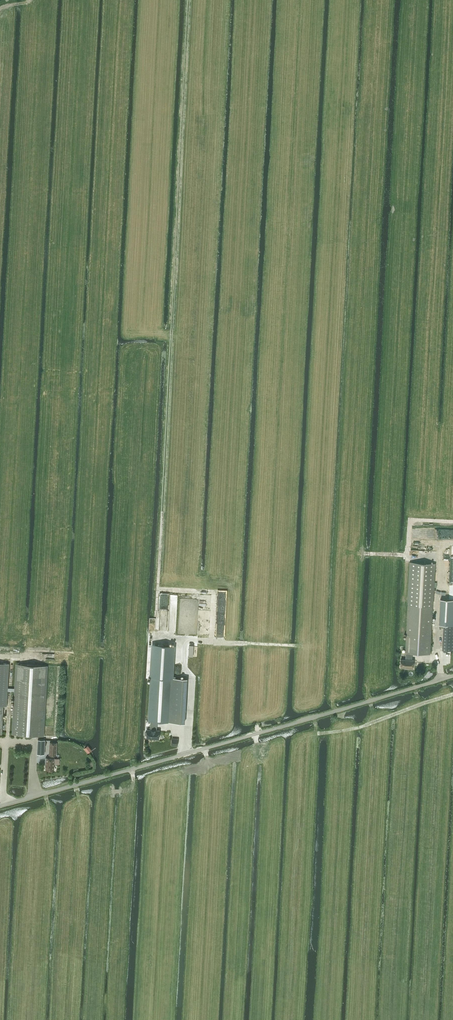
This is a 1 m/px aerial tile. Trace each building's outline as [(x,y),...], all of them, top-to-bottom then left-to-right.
[(401,659),(401,667),(408,667),(408,668),(413,668),(414,660),(412,660),(412,653),(430,654),(432,614),(432,609),(433,603),(434,603),(436,564),(409,562),(407,602),(408,602),(405,652),(406,652),(406,659),(401,659)] [(439,624),(444,625),(452,625),(452,600),(440,599),(439,624)] [(442,649),(452,650),(452,625),(444,625),(442,649)] [(151,644),(150,676),(151,676),(171,678),(174,678),(175,645),(151,644)] [(2,733),(3,705),(7,705),(9,663),(0,663),(0,733),(2,733)] [(17,664),(13,734),(43,735),(47,665),(17,664)] [(151,676),(149,720),(151,721),(157,721),(169,722),(184,722),(185,711),(169,710),(171,678),(151,676)] [(145,732),(145,734),(146,735),(147,735),(147,737),(154,738),(154,739),(159,739),(159,730),(157,730),(157,727),(157,721),(151,721),(150,729),(147,729),(147,731),(146,731),(145,732)] [(54,758),(54,754),(50,754),(49,758),(46,757),(46,758),(45,761),(46,761),(46,769),(54,769),(55,758),(54,758)]
